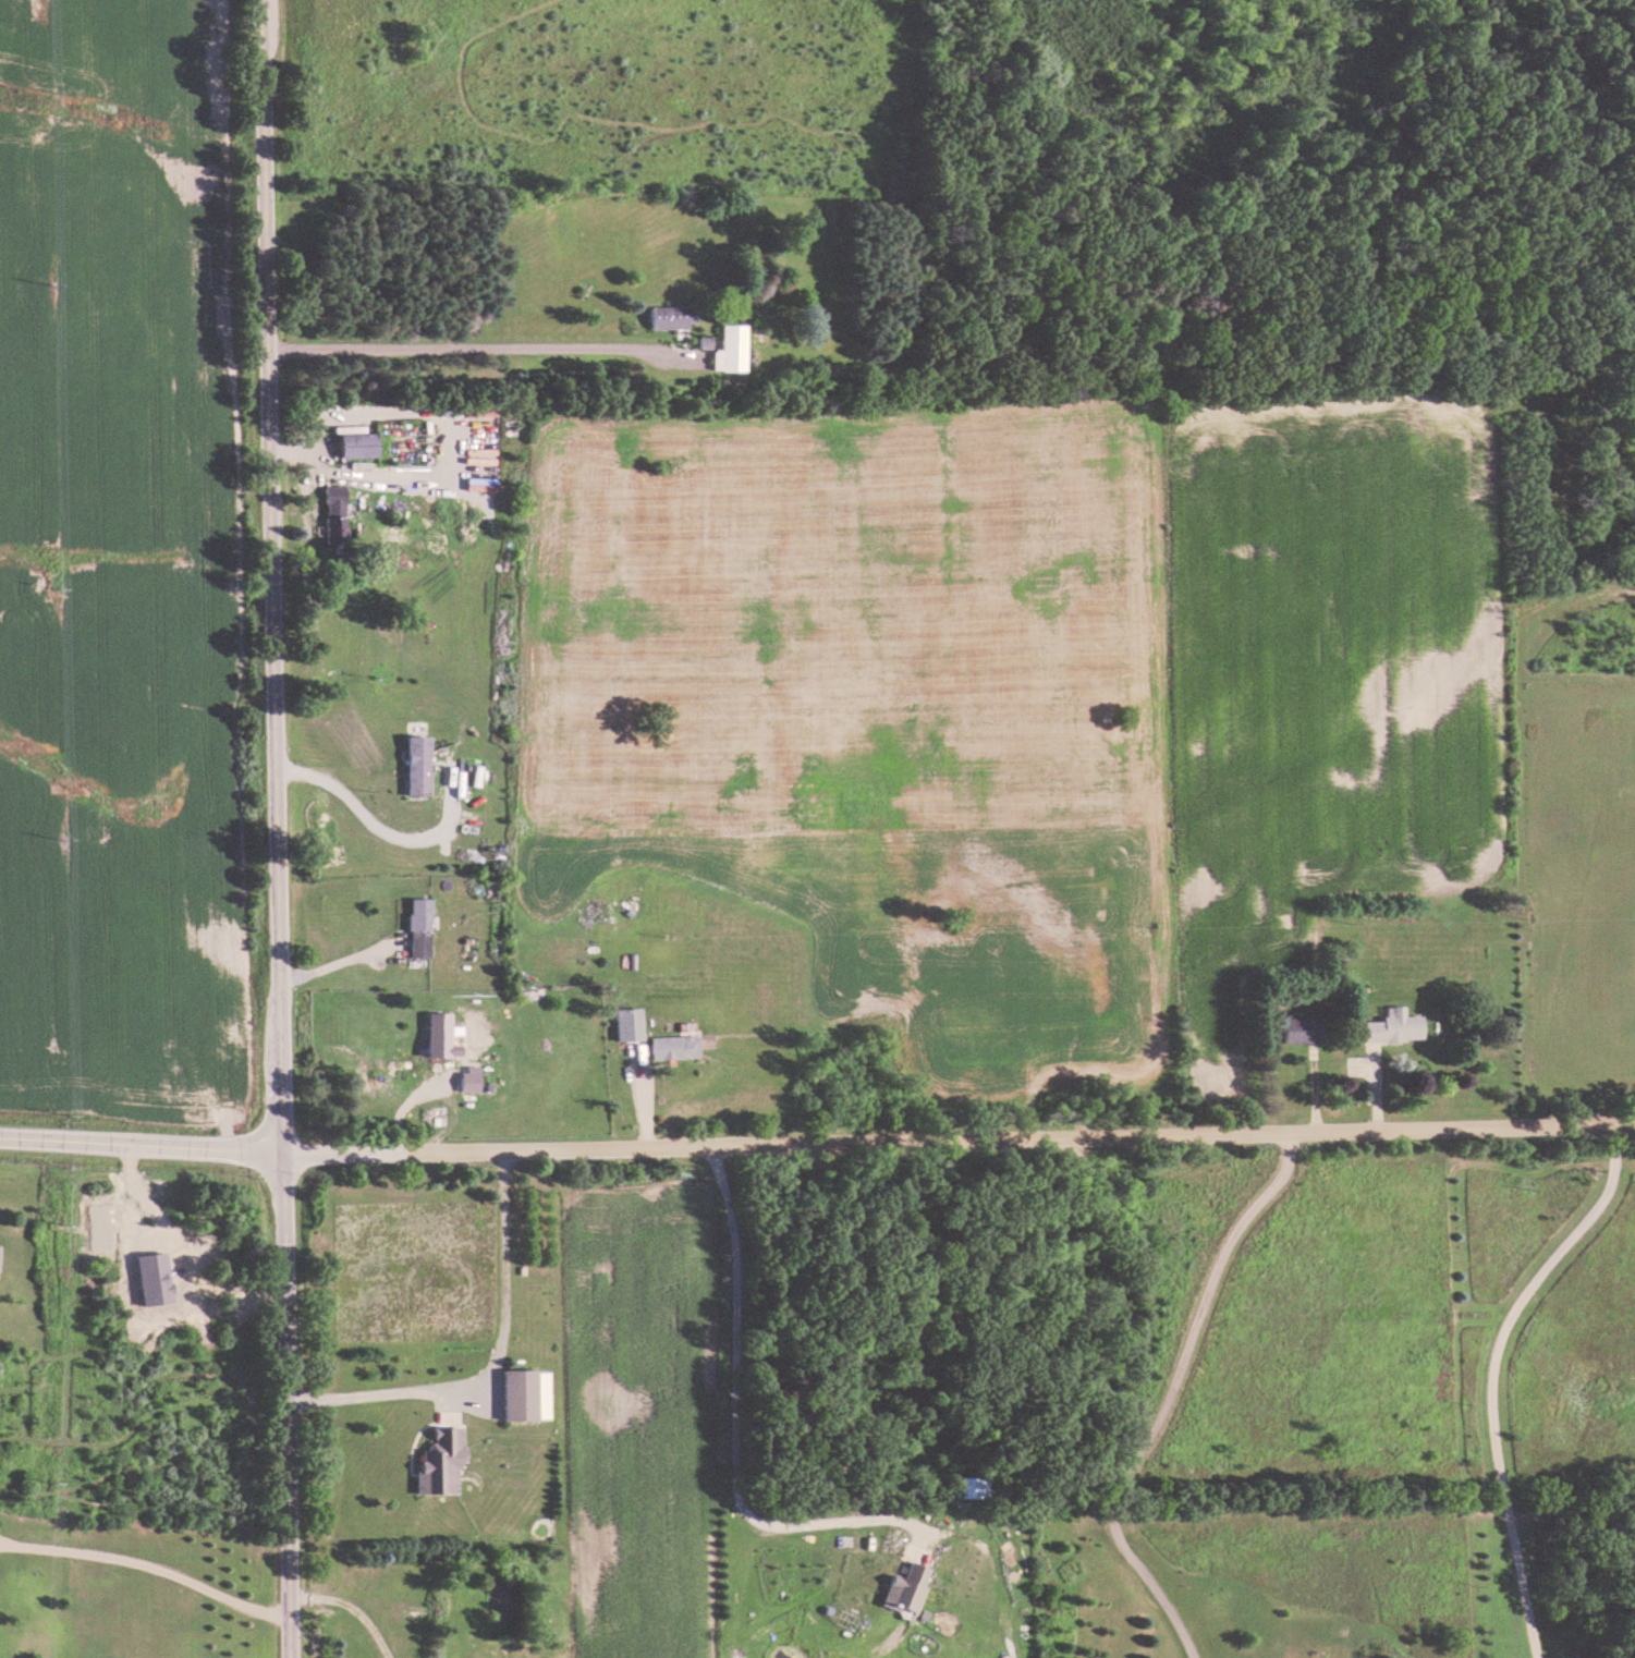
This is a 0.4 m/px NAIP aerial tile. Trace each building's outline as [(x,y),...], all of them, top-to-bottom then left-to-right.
[(694,329),(694,307),(649,307),(649,329),(694,329)] [(746,325),(722,325),(722,351),(713,351),(713,373),(746,373),(746,325)] [(377,458),(377,434),(339,434),(339,458),(377,458)] [(344,543),(344,487),(324,487),(324,543),(344,543)] [(406,797),(428,797),(428,737),(406,737),(406,797)] [(429,959),(429,900),(407,900),(407,959),(429,959)] [(1363,1022),(1364,1043),(1423,1042),(1422,1017),(1404,1017),(1404,1007),(1384,1008),(1384,1022),(1363,1022)] [(615,1010),(615,1042),(642,1042),(642,1010),(615,1010)] [(450,1014),(427,1014),(427,1063),(450,1063),(450,1014)] [(1283,1044),(1324,1044),(1324,1018),(1283,1018),(1283,1044)] [(649,1060),(698,1060),(698,1037),(649,1037),(649,1060)] [(459,1092),(479,1092),(479,1074),(459,1074),(459,1092)] [(503,1421),(549,1421),(549,1371),(503,1371),(503,1421)] [(461,1495),(460,1428),(433,1428),(433,1448),(418,1449),(418,1496),(461,1495)] [(891,1576),(882,1607),(916,1617),(929,1570),(909,1564),(904,1580),(891,1576)]
